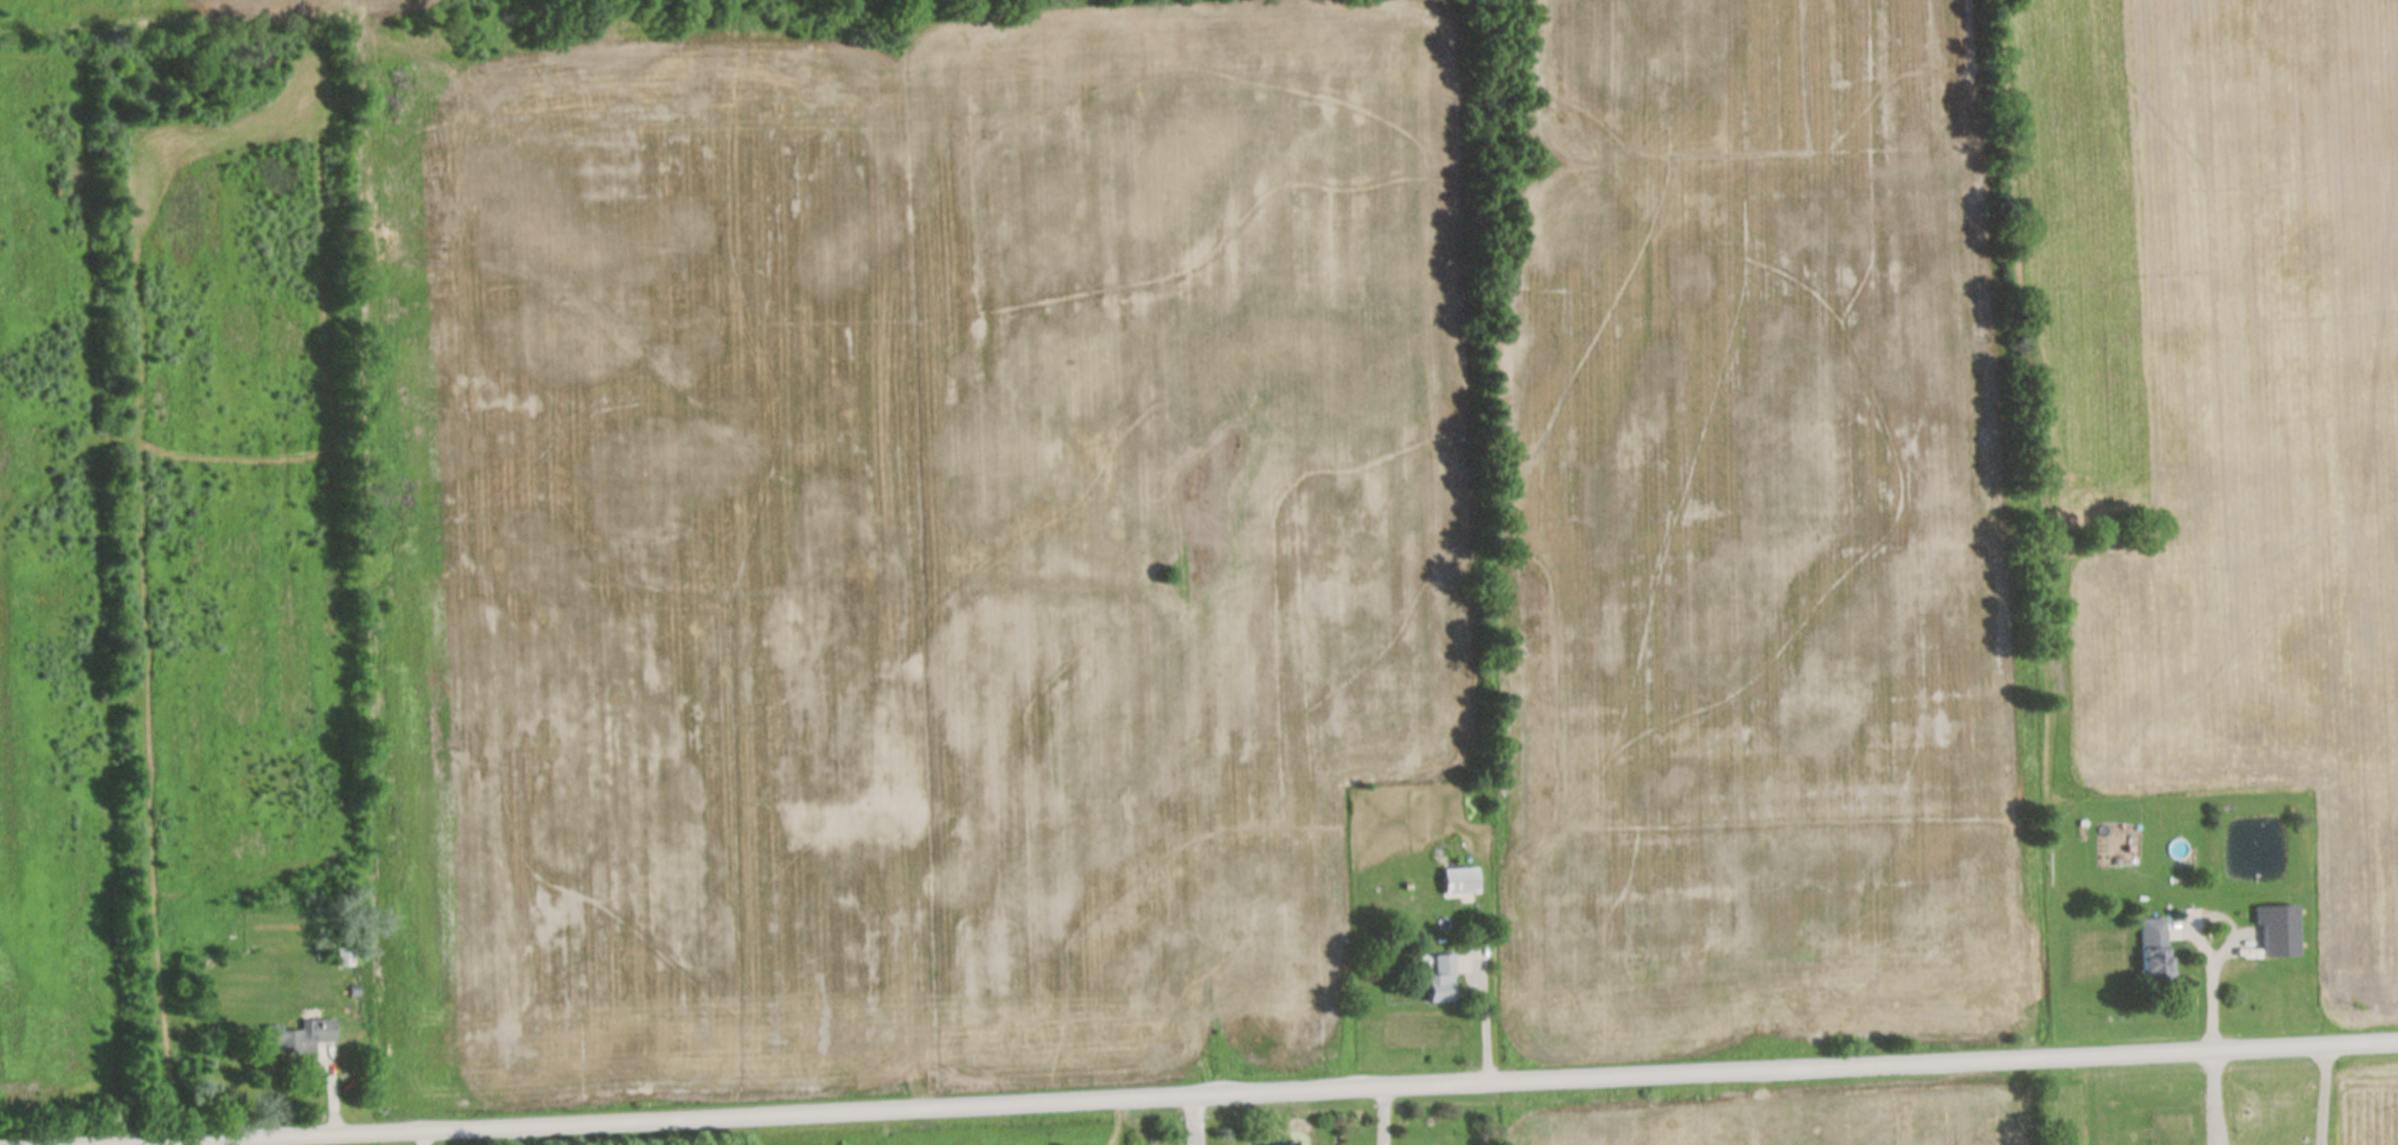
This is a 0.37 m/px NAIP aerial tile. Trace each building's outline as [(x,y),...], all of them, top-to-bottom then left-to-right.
[(1472,895),(1472,869),(1438,869),(1438,895),(1472,895)] [(2255,907),(2255,959),(2293,959),(2293,907),(2255,907)] [(2136,987),(2164,987),(2164,920),(2136,920),(2136,987)] [(353,949),(337,949),(337,966),(353,966),(353,949)] [(1422,976),(1422,1003),(1449,1003),(1449,956),(1431,956),(1431,976),(1422,976)] [(300,1020),(300,1028),(266,1028),(266,1045),(278,1045),(279,1048),(335,1047),(335,1019),(300,1020)]
